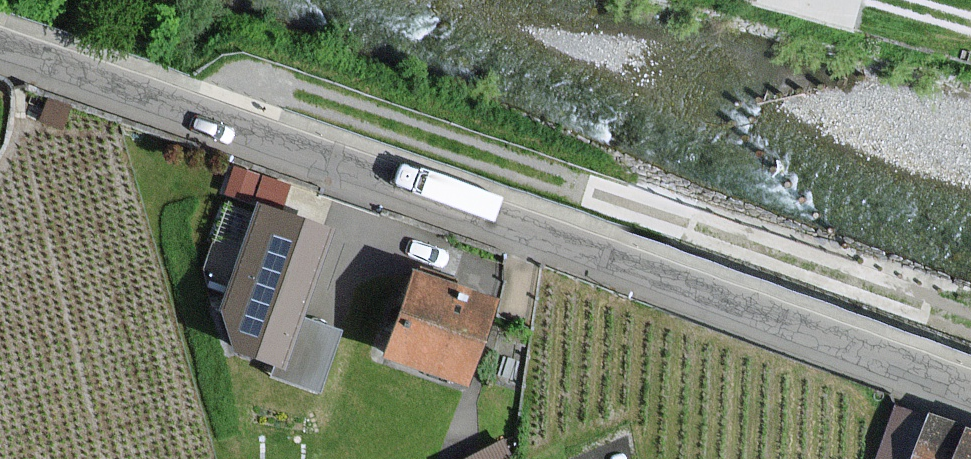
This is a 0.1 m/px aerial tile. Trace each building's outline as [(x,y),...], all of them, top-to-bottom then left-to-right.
[(332,228),(255,202),(219,311),(230,350),(273,363),(283,366),(300,316),(332,228)] [(411,271),(382,357),(467,386),(496,299),(411,271)] [(342,331),(300,316),(283,366),(273,363),(268,377),(320,394),(342,331)] [(938,409),(935,418),(902,405),(882,458),(970,458),(970,421),(938,409)] [(464,458),(512,458),(501,439),(464,458)]
